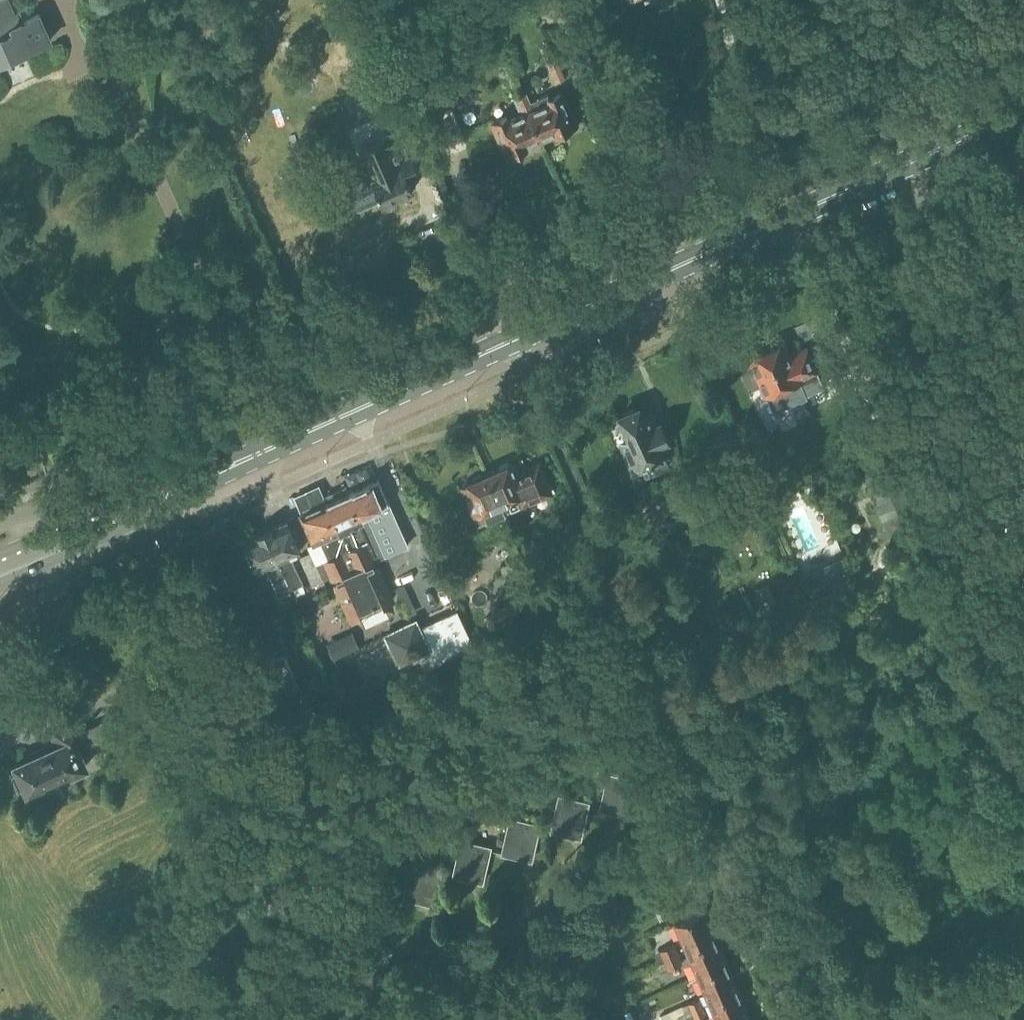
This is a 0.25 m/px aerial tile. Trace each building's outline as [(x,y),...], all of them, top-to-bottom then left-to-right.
[(52,38),(41,14),(20,24),(8,0),(0,0),(0,63),(52,38)] [(448,98),(446,92),(439,77),(427,82),(437,103),(448,98)] [(520,93),(540,139),(555,133),(557,136),(576,125),(562,91),(548,97),(546,95),(531,101),(526,90),(520,93)] [(505,147),(501,148),(506,158),(529,148),(528,145),(540,139),(520,93),(513,96),(519,109),(522,107),(524,112),(508,119),(507,116),(494,121),(505,147)] [(370,173),(343,184),(352,204),(354,203),(355,206),(356,207),(357,208),(358,209),(359,209),(360,209),(361,208),(382,199),(383,201),(398,195),(407,198),(410,189),(413,188),(408,177),(414,175),(419,172),(417,167),(411,154),(409,155),(401,138),(390,143),(387,136),(361,147),(372,172),(370,173)] [(785,343),(768,350),(750,358),(767,396),(804,380),(803,378),(818,372),(808,347),(790,355),(785,343)] [(642,475),(666,465),(662,456),(664,455),(659,444),(667,441),(660,424),(658,425),(652,410),(642,414),(639,408),(620,416),(629,437),(624,440),(637,469),(639,468),(642,475)] [(864,474),(889,530),(919,517),(894,461),(864,474)] [(499,468),(487,474),(505,513),(531,501),(551,492),(547,483),(544,478),(538,465),(520,473),(515,462),(510,464),(507,462),(500,465),(499,468)] [(469,482),(460,486),(463,492),(478,525),(487,521),(488,523),(505,515),(505,513),(487,474),(484,475),(481,474),(474,477),(473,480),(469,482)] [(327,502),(301,513),(314,542),(309,545),(312,550),(325,579),(331,576),(332,580),(336,579),(354,618),(377,608),(391,602),(373,561),(408,545),(379,479),(350,492),(347,485),(324,495),(327,502)] [(265,529),(291,589),(304,583),(291,555),(300,551),(287,520),(265,529)] [(291,589),(265,529),(243,538),(257,570),(266,566),(280,596),(292,591),(291,589)] [(312,550),(300,556),(313,585),(325,579),(312,550)] [(840,557),(813,569),(822,589),(849,577),(840,557)] [(318,605),(327,602),(322,591),(313,595),(318,605)] [(493,612),(501,630),(523,621),(515,603),(493,612)] [(415,621),(385,635),(398,663),(417,654),(424,668),(473,644),(457,611),(419,629),(415,621)] [(328,643),(334,657),(346,652),(339,638),(328,643)] [(275,660),(289,694),(301,689),(286,655),(275,660)] [(362,694),(351,665),(327,674),(338,704),(362,694)] [(299,711),(312,707),(307,690),(293,694),(299,711)] [(110,717),(94,724),(106,750),(122,743),(110,717)] [(52,730),(57,741),(31,753),(33,757),(13,766),(16,773),(14,774),(20,788),(23,787),(26,794),(50,783),(52,787),(68,781),(66,776),(87,766),(77,744),(94,737),(90,729),(86,731),(79,718),(52,730)] [(639,780),(608,773),(600,810),(631,816),(639,780)] [(582,839),(590,802),(560,795),(551,832),(582,839)] [(502,853),(533,860),(541,824),(511,817),(502,853)] [(462,839),(453,876),(483,882),(492,847),(462,839)] [(435,905),(443,869),(413,861),(404,898),(435,905)] [(688,949),(715,938),(703,911),(676,923),(688,949)] [(726,964),(715,938),(688,949),(699,975),(699,976),(726,964)] [(664,960),(679,953),(675,943),(660,950),(664,960)] [(684,963),(679,953),(664,960),(669,970),(684,963)] [(726,964),(699,976),(700,978),(711,1002),(738,990),(726,964)] [(738,990),(711,1002),(719,1019),(742,1019),(750,1017),(738,990)] [(704,1006),(701,998),(664,1014),(667,1019),(672,1019),(686,1014),(704,1006)] [(704,1006),(686,1014),(689,1019),(691,1019),(707,1013),(704,1006)]
